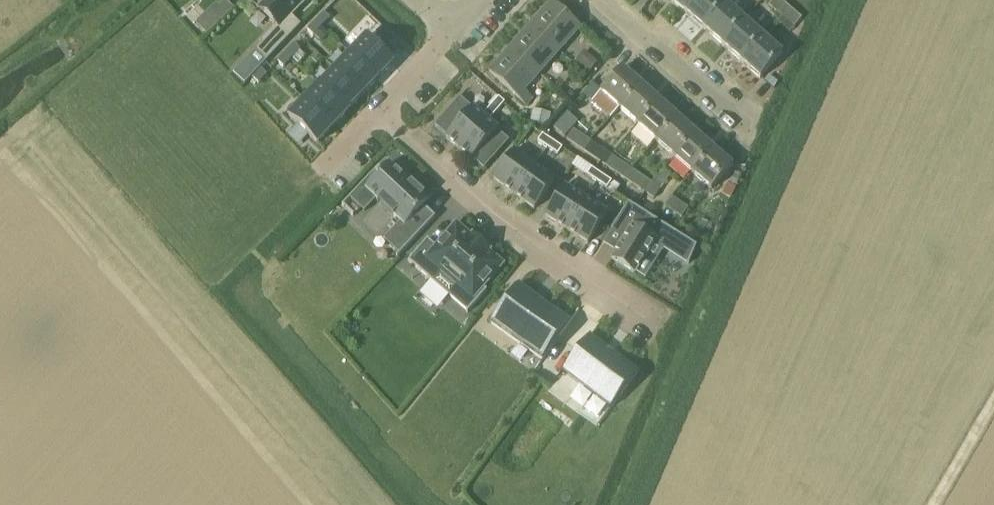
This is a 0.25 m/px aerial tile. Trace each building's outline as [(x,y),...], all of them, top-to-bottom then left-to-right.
[(263,12),(283,31),(313,0),(274,0),(263,12)] [(696,0),(670,0),(684,13),(696,0)] [(725,4),(720,0),(696,0),(684,13),(703,29),(725,4)] [(768,5),(781,17),(789,8),(780,0),(773,0),(768,5)] [(227,2),(220,8),(228,16),(234,10),(227,2)] [(560,52),(580,28),(552,3),(531,26),(560,52)] [(722,46),(744,21),(725,4),(703,29),(722,46)] [(802,19),(789,8),(781,17),(776,22),(789,34),(802,19)] [(324,13),(316,22),(322,27),(330,19),(324,13)] [(741,63),(763,38),(744,21),(722,46),(741,63)] [(316,22),(308,31),(314,36),(315,35),(321,28),(322,27),(316,22)] [(531,26),(511,50),(539,75),(560,52),(531,26)] [(328,34),(321,28),(315,35),(321,41),(328,34)] [(366,38),(350,54),(378,81),(393,64),(383,55),(385,53),(377,46),(376,48),(366,38)] [(760,79),(782,54),(763,38),(741,63),(760,79)] [(295,44),(286,53),(292,59),(301,50),(295,44)] [(511,50),(490,73),(518,98),(527,106),(533,99),(524,92),(539,75),(511,50)] [(255,52),(234,74),(245,85),(266,62),(255,52)] [(586,52),(578,62),(590,72),(598,62),(586,52)] [(286,53),(278,62),(284,67),(292,59),(286,53)] [(350,54),(335,70),(363,96),(378,81),(350,54)] [(611,120),(621,109),(642,86),(624,69),(593,104),(611,120)] [(335,70),(320,85),(348,112),(363,96),(335,70)] [(320,85),(305,101),(333,128),(348,112),(320,85)] [(639,125),(660,102),(642,86),(621,109),(639,125)] [(486,119),(483,116),(474,108),(473,109),(461,99),(436,127),(448,137),(447,138),(460,150),(486,119)] [(498,99),(491,107),(497,113),(504,104),(498,99)] [(305,101),(289,117),(317,144),(333,128),(305,101)] [(657,142),(679,118),(660,102),(639,125),(657,142)] [(491,107),(483,116),(486,119),(489,122),(497,113),(491,107)] [(551,113),(533,108),(530,120),(548,124),(551,113)] [(567,113),(554,129),(565,138),(578,123),(567,113)] [(675,158),(697,134),(679,118),(657,142),(675,158)] [(460,150),(472,161),(473,160),(485,170),(510,142),(498,132),(499,131),(490,122),(486,119),(460,150)] [(573,130),(567,140),(584,152),(591,142),(573,130)] [(693,174),(715,150),(697,134),(675,158),(693,174)] [(542,135),(538,142),(548,149),(553,142),(542,135)] [(553,142),(548,149),(558,155),(563,148),(553,142)] [(591,142),(584,152),(605,166),(611,156),(591,142)] [(712,191),(733,167),(715,150),(693,174),(712,191)] [(536,167),(515,152),(494,180),(515,195),(536,167)] [(611,156),(605,166),(625,179),(632,169),(611,156)] [(378,168),(350,199),(351,200),(360,209),(361,208),(365,212),(376,200),(401,223),(392,232),(407,246),(408,247),(436,218),(427,210),(416,199),(420,194),(422,196),(423,194),(390,164),(389,165),(381,174),(378,171),(379,169),(378,168)] [(536,167),(515,195),(535,211),(556,182),(536,167)] [(592,168),(587,176),(597,182),(602,175),(592,168)] [(632,169),(625,179),(645,193),(652,183),(632,169)] [(602,175),(597,182),(607,189),(612,182),(602,175)] [(652,183),(645,193),(654,199),(661,189),(652,183)] [(587,201),(565,187),(546,217),(567,231),(587,201)] [(672,197),(665,207),(682,218),(689,208),(672,197)] [(587,201),(567,231),(589,245),(608,215),(587,201)] [(628,203),(612,230),(613,231),(616,226),(628,234),(612,259),(635,274),(636,273),(646,278),(655,264),(646,258),(655,243),(689,264),(697,246),(628,203)] [(438,248),(428,240),(409,262),(431,281),(432,280),(431,279),(437,273),(455,289),(450,295),(467,311),(466,312),(468,313),(487,291),(486,290),(485,291),(482,288),(502,266),(487,253),(489,250),(473,236),(471,239),(456,226),(438,248)] [(543,360),(571,322),(519,284),(491,322),(543,360)] [(590,336),(562,374),(563,375),(610,409),(611,410),(639,371),(590,336)]
